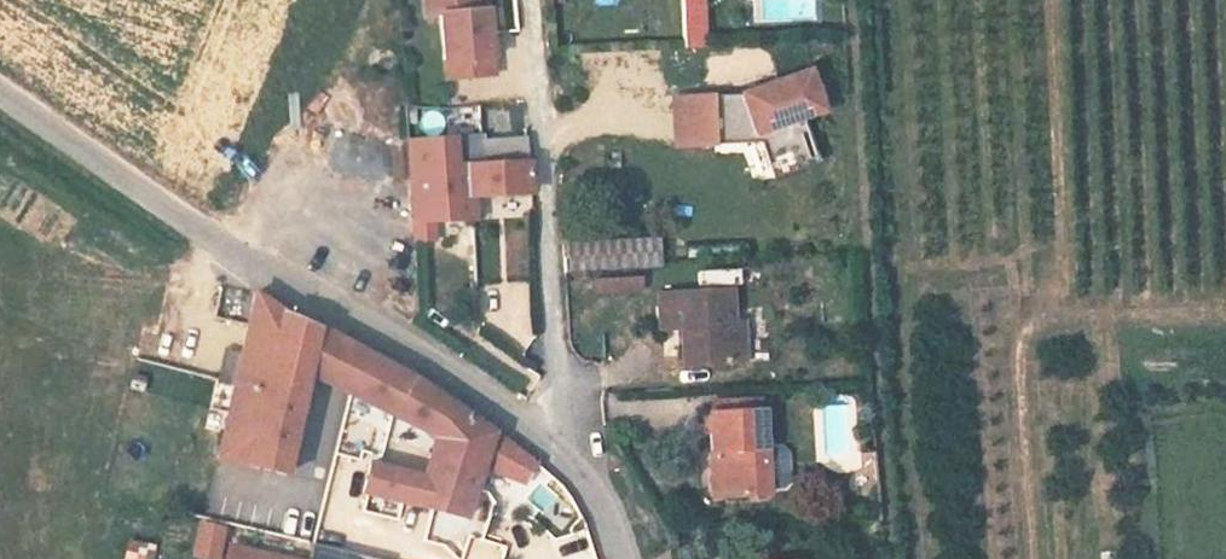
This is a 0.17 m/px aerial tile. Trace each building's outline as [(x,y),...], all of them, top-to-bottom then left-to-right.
[(425,16),(439,15),(443,15),(442,0),(423,0),(425,16)] [(480,0),(442,0),(443,15),(439,15),(445,79),(492,75),(486,9),(481,10),(480,0)] [(708,49),(706,0),(681,0),(684,50),(708,49)] [(822,109),(808,72),(743,96),(757,133),(801,117),(822,109)] [(774,179),(818,162),(801,117),(757,133),(743,96),(712,97),(714,146),(761,144),(774,179)] [(714,146),(712,97),(674,98),(675,147),(714,146)] [(472,180),(528,172),(526,144),(407,163),(407,179),(415,193),(416,215),(476,206),(472,180)] [(502,224),(505,278),(530,277),(528,223),(502,224)] [(571,242),(572,274),(663,270),(662,238),(571,242)] [(637,281),(595,282),(596,296),(638,293),(637,281)] [(728,290),(655,294),(658,331),(679,329),(681,366),(743,362),(742,341),(732,342),(728,290)] [(379,430),(376,488),(480,530),(503,494),(543,515),(560,484),(547,472),(534,464),(480,422),(461,407),(385,359),(346,340),(302,317),(281,306),(252,291),(209,450),(291,469),(298,406),(327,414),(379,430)] [(760,409),(707,413),(709,452),(718,452),(719,466),(721,497),(766,494),(760,409)] [(719,466),(710,466),(712,498),(721,497),(719,466)] [(228,524),(199,516),(189,554),(209,558),(219,558),(228,524)] [(469,558),(503,558),(507,545),(477,535),(469,558)] [(388,557),(313,542),(310,557),(225,540),(221,558),(387,558),(388,557)]
